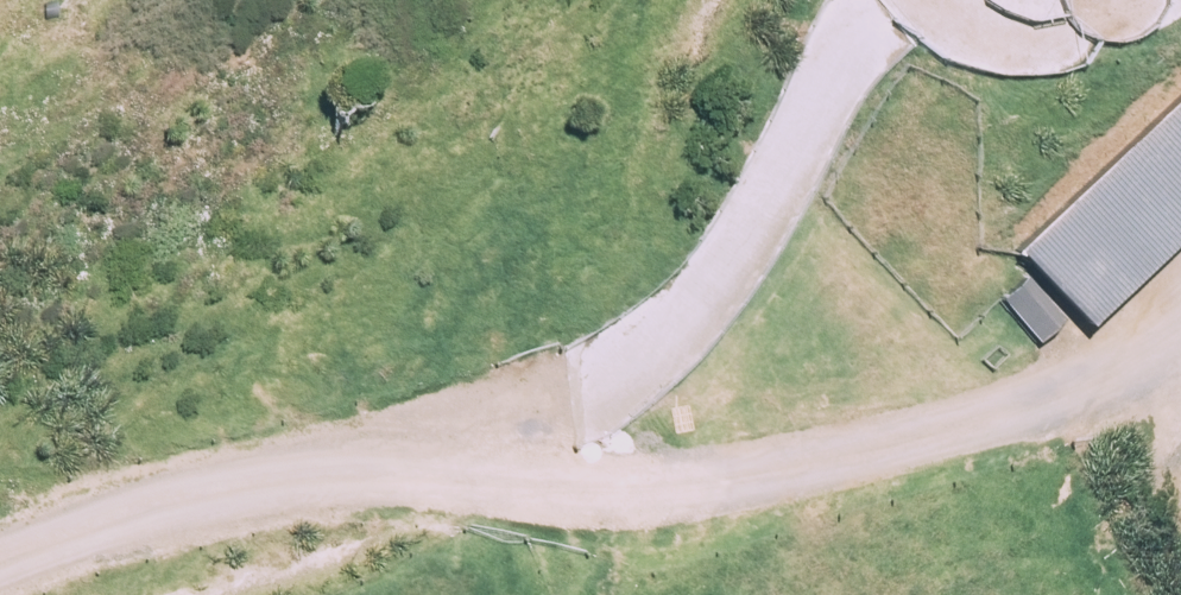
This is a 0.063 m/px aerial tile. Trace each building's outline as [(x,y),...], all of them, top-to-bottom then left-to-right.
[(1012,253),(1079,325),(1180,233),(1180,100),(1012,253)]
